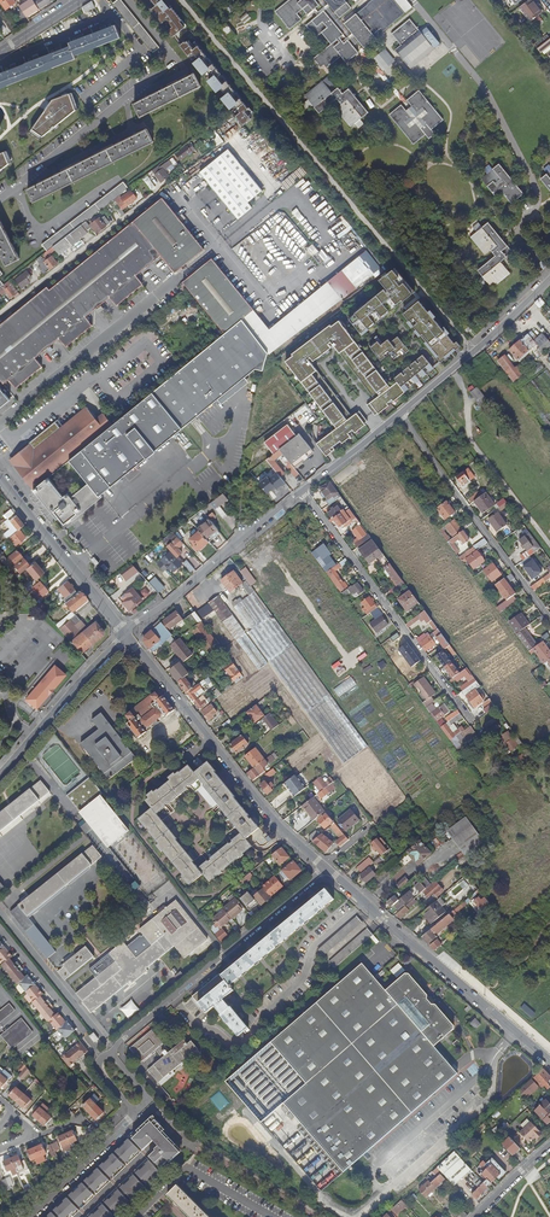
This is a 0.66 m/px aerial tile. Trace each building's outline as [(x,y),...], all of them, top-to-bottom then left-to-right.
[(6,10),(17,3),(16,2),(15,0),(0,0),(0,1),(6,10)] [(27,18),(39,10),(34,1),(34,0),(28,0),(27,0),(28,1),(20,7),(27,18)] [(34,1),(39,10),(55,0),(36,0),(34,1)] [(113,3),(153,53),(159,48),(120,0),(117,0),(113,3)] [(187,26),(166,0),(152,0),(153,2),(149,5),(163,23),(167,19),(173,26),(168,30),(173,36),(187,26)] [(319,5),(315,0),(289,0),(275,12),(290,29),(302,19),(297,13),(302,9),(307,15),(313,10),(312,8),(314,7),(315,8),(319,5)] [(333,3),(330,6),(335,12),(336,11),(341,17),(352,8),(347,2),(346,3),(344,1),(345,0),(331,0),(333,3)] [(344,24),(349,30),(350,29),(355,35),(354,35),(364,47),(367,45),(372,40),(392,24),(391,23),(392,22),(393,23),(408,11),(413,7),(407,0),(373,0),(344,24)] [(541,13),(531,0),(529,0),(520,7),(531,21),(541,13)] [(344,34),(324,10),(320,14),(321,15),(319,16),(318,15),(306,25),(316,37),(322,32),(331,44),(314,58),(319,64),(321,63),(323,63),(327,68),(341,56),(346,62),(355,55),(358,52),(348,40),(344,43),(345,45),(343,46),(337,38),(338,37),(339,38),(344,34)] [(535,26),(542,21),(539,17),(531,22),(533,25),(534,24),(535,26)] [(410,68),(434,48),(440,43),(426,27),(421,32),(410,19),(393,33),(403,44),(401,45),(395,50),(410,68)] [(220,29),(229,41),(237,35),(229,23),(220,29)] [(76,59),(75,56),(120,38),(115,25),(70,43),(71,46),(0,74),(0,89),(76,59)] [(401,45),(403,44),(393,33),(392,34),(401,45)] [(181,43),(207,80),(217,73),(224,82),(226,81),(193,34),(181,43)] [(537,49),(549,39),(547,36),(534,45),(537,49)] [(549,39),(537,49),(540,53),(549,46),(549,39)] [(393,61),(385,51),(376,59),(384,68),(393,61)] [(134,104),(140,117),(200,87),(194,74),(187,78),(186,77),(183,78),(184,79),(164,90),(163,88),(160,90),(160,91),(147,98),(147,96),(143,98),(144,99),(134,104)] [(231,90),(238,99),(241,97),(228,80),(223,83),(217,74),(208,80),(217,92),(223,88),(226,93),(231,90)] [(361,119),(368,112),(344,83),(332,93),(322,81),(306,94),(310,99),(308,100),(304,104),(308,109),(313,105),(320,113),(337,99),(342,104),(336,109),(350,126),(354,122),(355,123),(359,128),(365,123),(361,119)] [(408,113),(406,110),(401,104),(389,115),(399,127),(400,126),(405,131),(404,132),(414,144),(426,134),(429,139),(434,135),(435,134),(432,129),(443,120),(433,108),(432,109),(428,103),(429,102),(419,90),(416,93),(407,100),(412,106),(414,108),(408,113)] [(222,97),(230,109),(237,104),(242,112),(237,115),(243,124),(255,115),(242,97),(237,100),(230,91),(222,97)] [(47,108),(31,130),(42,137),(75,111),(69,95),(52,101),(47,108)] [(236,105),(232,108),(236,115),(241,112),(236,105)] [(27,189),(34,202),(153,142),(146,129),(136,135),(136,134),(133,135),(133,136),(120,143),(119,142),(117,143),(117,144),(97,155),(96,154),(93,155),(94,156),(80,163),(80,162),(77,163),(77,164),(57,174),(57,173),(53,175),(54,176),(41,183),(40,182),(37,183),(37,184),(27,189)] [(188,146),(177,155),(181,160),(192,152),(188,146)] [(262,190),(228,149),(200,173),(238,219),(252,208),(248,202),(262,190)] [(162,170),(156,175),(162,182),(169,176),(165,171),(171,166),(168,162),(160,168),(162,170)] [(511,202),(523,192),(499,164),(498,165),(493,169),(489,164),(483,169),(487,174),(488,175),(482,180),(496,197),(502,192),(511,202)] [(549,164),(543,169),(547,174),(542,178),(541,179),(549,190),(549,166),(549,164)] [(287,189),(307,173),(302,166),(282,182),(287,189)] [(146,176),(141,179),(151,192),(156,188),(146,176)] [(86,222),(114,200),(119,196),(129,189),(124,182),(43,245),(48,251),(49,250),(53,248),(65,238),(81,225),(86,222)] [(119,196),(114,200),(119,206),(122,203),(125,205),(126,205),(126,206),(136,198),(131,192),(121,199),(119,196)] [(523,192),(511,202),(512,204),(524,194),(523,192)] [(162,198),(159,200),(49,290),(47,287),(0,325),(0,379),(4,384),(9,379),(16,388),(42,367),(35,358),(60,338),(66,347),(92,325),(85,317),(110,297),(117,305),(143,284),(136,276),(161,255),(175,273),(204,249),(181,221),(178,217),(162,198)] [(304,237),(284,210),(273,218),(293,245),(304,237)] [(99,218),(91,225),(97,233),(110,223),(105,217),(101,220),(99,218)] [(0,220),(0,252),(0,253),(0,255),(0,256),(2,255),(7,265),(20,259),(0,220)] [(86,222),(81,225),(81,226),(86,232),(91,228),(86,222)] [(501,261),(513,252),(488,222),(482,227),(479,222),(473,227),(477,232),(476,233),(477,234),(471,238),(485,255),(491,250),(495,255),(478,270),(483,276),(478,280),(483,286),(488,282),(488,283),(490,282),(494,287),(511,273),(501,261)] [(65,238),(53,248),(55,251),(59,255),(87,234),(86,232),(81,226),(65,238)] [(367,258),(364,260),(375,275),(385,267),(369,247),(362,252),(367,258)] [(47,252),(42,256),(46,261),(52,257),(51,255),(50,256),(47,252)] [(42,256),(36,260),(43,269),(46,272),(46,273),(58,264),(52,257),(46,261),(42,256)] [(358,258),(328,282),(342,299),(372,275),(358,258)] [(251,312),(254,310),(212,259),(183,282),(184,283),(188,288),(225,333),(242,319),(249,328),(258,321),(251,312)] [(384,290),(349,318),(361,334),(365,330),(364,329),(370,324),(371,325),(375,322),(374,321),(377,318),(380,321),(383,318),(381,315),(392,306),(393,307),(396,304),(395,303),(401,298),(403,302),(413,294),(393,270),(379,280),(389,291),(387,293),(384,290)] [(27,271),(15,280),(22,288),(29,282),(28,280),(31,277),(27,271)] [(9,281),(4,285),(2,286),(3,287),(0,289),(0,299),(1,298),(0,296),(6,292),(11,298),(18,292),(9,281)] [(324,312),(311,296),(328,282),(270,329),(254,310),(251,312),(258,321),(249,328),(268,353),(269,354),(324,312)] [(342,299),(328,282),(311,296),(324,312),(342,299)] [(406,310),(420,298),(415,292),(413,294),(416,298),(404,308),(406,310)] [(381,315),(383,318),(403,302),(401,298),(395,303),(396,304),(393,307),(392,306),(381,315)] [(539,309),(545,303),(540,298),(534,303),(539,309)] [(428,312),(419,301),(407,311),(409,314),(405,317),(409,321),(414,327),(416,330),(421,336),(426,342),(438,356),(437,358),(441,363),(460,347),(457,342),(454,344),(447,335),(442,329),(434,319),(428,312)] [(546,306),(540,311),(549,324),(549,310),(546,306)] [(365,330),(361,334),(362,336),(380,321),(377,318),(374,321),(375,322),(371,325),(370,324),(364,329),(365,330)] [(225,333),(153,393),(182,429),(256,369),(264,371),(264,368),(265,362),(267,357),(268,353),(249,328),(242,319),(225,333)] [(293,356),(285,361),(337,428),(317,444),(327,457),(335,450),(333,448),(341,442),(342,444),(351,437),(349,434),(353,430),(355,433),(366,425),(365,424),(368,422),(360,411),(352,417),(349,414),(350,414),(338,399),(336,396),(325,381),(325,382),(322,378),(323,378),(311,363),(313,361),(314,362),(331,348),(331,347),(334,346),(345,361),(346,361),(348,364),(359,379),(359,378),(361,381),(361,382),(372,396),(373,396),(375,399),(367,406),(375,416),(378,414),(389,406),(388,404),(392,400),(393,401),(434,370),(423,355),(418,360),(420,363),(418,364),(416,361),(410,365),(413,368),(411,370),(409,367),(403,371),(406,374),(404,376),(401,373),(395,378),(397,382),(391,388),(338,321),(331,326),(330,325),(292,354),(293,356)] [(510,352),(519,361),(530,352),(538,361),(545,354),(544,353),(549,347),(549,343),(543,335),(535,343),(528,335),(510,352)] [(377,340),(370,346),(381,361),(388,355),(393,360),(400,354),(400,355),(408,349),(398,337),(391,343),(388,340),(381,345),(377,340)] [(425,343),(437,358),(438,356),(426,342),(425,343)] [(515,369),(506,357),(498,362),(514,383),(521,377),(515,369)] [(541,364),(514,383),(518,389),(545,369),(541,364)] [(515,369),(521,377),(525,374),(519,367),(515,369)] [(10,400),(0,388),(0,408),(10,400)] [(491,406),(478,388),(471,394),(484,412),(491,406)] [(103,433),(69,461),(88,484),(73,496),(72,498),(68,493),(64,497),(62,495),(49,478),(35,489),(34,490),(58,520),(60,518),(65,524),(72,519),(74,521),(103,497),(102,495),(147,458),(148,459),(157,452),(156,451),(182,429),(153,393),(114,424),(113,425),(103,433)] [(300,421),(313,412),(307,404),(294,412),(300,421)] [(15,466),(34,490),(35,489),(49,478),(69,461),(103,433),(113,425),(105,415),(98,421),(87,408),(35,450),(22,461),(19,458),(12,463),(15,466)] [(292,439),(280,450),(283,454),(290,462),(293,466),(313,451),(300,434),(292,439)] [(10,461),(15,466),(12,463),(19,458),(22,461),(35,450),(30,444),(10,461)] [(267,458),(280,449),(278,446),(265,455),(267,458)] [(280,450),(266,460),(280,476),(280,477),(284,474),(279,467),(274,461),(283,454),(280,450)] [(314,453),(313,451),(293,466),(296,470),(303,464),(302,462),(314,453)] [(280,476),(266,460),(260,465),(273,481),(280,476)] [(295,478),(299,474),(296,470),(293,466),(290,462),(285,465),(295,478)] [(273,481),(260,465),(256,468),(269,484),(273,481)] [(468,469),(457,478),(463,486),(474,478),(468,469)] [(330,506),(337,500),(343,507),(340,509),(339,507),(328,515),(331,519),(333,518),(348,507),(330,482),(320,489),(322,493),(321,494),(323,497),(325,496),(328,501),(327,502),(330,506)] [(474,502),(483,495),(480,491),(468,500),(472,504),(474,502)] [(223,493),(211,503),(223,518),(226,515),(219,506),(228,499),(223,493)] [(483,514),(494,505),(485,493),(483,495),(477,499),(474,502),(483,514)] [(499,508),(506,502),(504,499),(496,504),(499,508)] [(445,520),(455,513),(447,502),(437,509),(445,520)] [(498,508),(501,511),(508,505),(506,502),(499,508),(498,508)] [(352,522),(357,522),(358,524),(360,523),(348,507),(333,518),(340,529),(344,526),(345,527),(352,522)] [(13,513),(10,509),(3,514),(7,518),(13,513)] [(207,517),(202,510),(198,513),(206,522),(209,519),(207,517)] [(430,519),(436,515),(434,511),(428,515),(428,516),(430,519)] [(212,513),(207,517),(209,519),(211,521),(216,517),(212,513)] [(497,533),(507,525),(498,513),(488,520),(497,533)] [(22,525),(15,515),(9,520),(8,520),(4,523),(9,529),(7,530),(8,531),(3,535),(6,538),(8,536),(18,529),(22,525)] [(295,530),(307,520),(303,515),(291,524),(295,530)] [(211,521),(209,519),(206,522),(197,529),(199,531),(206,539),(218,530),(211,521)] [(453,537),(462,530),(458,525),(457,523),(454,520),(439,531),(447,542),(450,540),(444,531),(447,529),(453,537)] [(465,529),(473,523),(470,520),(462,526),(465,529)] [(25,538),(18,529),(8,536),(15,545),(25,538)] [(206,539),(199,531),(190,540),(194,544),(192,546),(196,550),(198,548),(200,550),(209,542),(206,539)] [(464,544),(470,540),(463,531),(448,543),(454,552),(457,549),(453,544),(460,539),(464,544)] [(183,544),(173,532),(162,541),(164,544),(167,547),(168,547),(177,557),(182,553),(178,548),(183,544)] [(524,560),(541,548),(529,533),(524,537),(519,541),(523,545),(525,548),(527,552),(521,556),(524,560)] [(360,546),(371,538),(368,534),(361,539),(362,540),(358,543),(360,546)] [(370,564),(378,558),(380,560),(384,556),(371,538),(360,546),(356,549),(363,557),(364,556),(370,564)] [(462,562),(488,543),(485,539),(474,547),(474,548),(466,554),(467,555),(463,558),(461,560),(462,562)] [(323,560),(331,554),(324,545),(316,551),(317,552),(313,555),(320,564),(324,561),(323,560)] [(461,560),(463,558),(457,549),(454,552),(461,560)] [(11,554),(8,557),(13,563),(21,557),(15,550),(11,554)] [(479,550),(466,560),(473,569),(484,561),(480,556),(482,555),(479,550)] [(182,565),(175,556),(171,552),(162,560),(162,561),(168,567),(169,568),(171,568),(172,569),(174,572),(182,565)] [(27,565),(22,558),(13,565),(20,573),(20,572),(25,568),(32,563),(31,562),(27,565)] [(11,566),(5,559),(1,562),(8,569),(11,566)] [(532,560),(523,567),(532,580),(542,572),(532,560)] [(32,563),(25,568),(35,580),(44,573),(34,561),(32,563)] [(168,567),(162,561),(160,564),(158,565),(163,572),(168,567)] [(326,572),(335,566),(332,562),(325,567),(323,565),(322,566),(326,572)] [(189,563),(185,566),(191,573),(194,570),(189,563)] [(341,592),(348,587),(345,583),(344,584),(335,572),(341,568),(338,564),(335,566),(326,572),(341,592)] [(393,595),(405,585),(390,564),(385,568),(391,576),(398,585),(390,591),(393,595)] [(492,582),(501,575),(496,568),(493,564),(483,570),(492,582)] [(138,572),(132,565),(120,574),(126,582),(138,572)] [(18,574),(11,566),(8,569),(14,577),(16,576),(18,574)] [(389,578),(391,576),(385,568),(383,569),(389,578)] [(243,584),(234,572),(221,581),(231,593),(243,584)] [(515,579),(511,574),(504,580),(496,585),(503,595),(507,601),(513,596),(515,595),(508,585),(515,579)] [(156,576),(151,580),(160,591),(165,586),(156,576)] [(533,591),(545,582),(542,579),(530,588),(533,591)] [(76,593),(66,581),(58,588),(65,597),(62,599),(65,602),(76,593)] [(248,594),(253,590),(247,581),(244,583),(245,584),(242,586),(248,594)] [(47,592),(39,582),(34,586),(42,596),(47,592)] [(355,597),(364,591),(357,583),(352,587),(352,586),(348,589),(350,592),(353,596),(355,597)] [(42,596),(34,586),(32,588),(40,597),(42,596)] [(146,587),(139,592),(143,598),(150,593),(146,587)] [(132,589),(119,599),(129,611),(142,601),(132,589)] [(345,596),(350,592),(348,589),(342,593),(346,599),(347,598),(345,596)] [(40,602),(29,590),(27,592),(38,604),(40,602)] [(86,600),(78,591),(76,593),(65,602),(64,602),(71,611),(86,600)] [(410,607),(418,601),(410,591),(398,600),(407,611),(411,608),(410,607)] [(355,756),(368,746),(255,592),(242,602),(240,599),(237,601),(239,604),(238,605),(235,607),(252,631),(252,632),(254,635),(252,637),(345,763),(355,756)] [(496,608),(507,601),(503,595),(492,603),(496,608)] [(258,670),(268,663),(246,634),(247,633),(219,596),(208,604),(239,646),(256,668),(258,670)] [(499,613),(516,600),(513,596),(507,601),(496,608),(499,613)] [(370,613),(376,609),(377,608),(372,602),(371,600),(369,598),(362,603),(367,610),(365,612),(367,615),(368,614),(370,613)] [(375,619),(380,615),(377,610),(376,609),(370,613),(371,615),(375,619)] [(183,620),(176,611),(164,621),(171,629),(183,620)] [(427,624),(429,623),(435,632),(438,629),(425,611),(420,614),(427,624)] [(73,614),(71,612),(55,625),(58,627),(73,614)] [(517,634),(524,628),(530,624),(521,612),(508,621),(517,634)] [(208,652),(218,645),(201,623),(202,622),(195,613),(184,621),(191,631),(208,652)] [(82,629),(79,626),(82,624),(74,614),(73,615),(58,627),(79,652),(80,653),(102,635),(102,631),(94,621),(80,633),(79,631),(82,629)] [(382,616),(370,624),(376,634),(388,625),(382,616)] [(408,628),(418,621),(416,618),(406,625),(408,628)] [(153,653),(173,635),(161,623),(156,628),(144,638),(144,643),(149,650),(150,649),(153,653)] [(144,638),(156,628),(154,625),(142,637),(141,644),(147,651),(149,650),(144,643),(144,638)] [(528,650),(534,646),(527,637),(529,635),(524,628),(517,634),(528,650)] [(425,651),(435,644),(432,639),(434,637),(434,636),(435,635),(445,649),(448,648),(450,651),(453,649),(438,629),(435,632),(429,636),(430,636),(422,642),(422,641),(419,644),(425,651)] [(422,641),(427,638),(425,635),(424,633),(416,639),(419,644),(422,641)] [(530,652),(537,646),(529,635),(527,637),(534,646),(528,650),(530,652)] [(192,655),(179,639),(171,645),(183,662),(192,655)] [(529,652),(531,655),(535,652),(544,664),(548,661),(549,660),(549,651),(543,642),(538,646),(537,646),(530,652),(529,652)] [(211,657),(218,652),(222,649),(219,644),(218,645),(208,652),(211,657)] [(247,675),(256,668),(239,646),(230,653),(247,675)] [(227,663),(230,660),(222,649),(218,652),(221,657),(222,656),(227,663)] [(401,672),(408,666),(409,666),(402,657),(396,662),(394,663),(400,672),(401,672)] [(180,663),(179,664),(170,671),(179,683),(187,694),(193,689),(188,682),(192,678),(189,675),(180,663)] [(238,678),(242,675),(232,663),(225,669),(227,672),(231,677),(234,681),(238,678)] [(454,678),(467,668),(464,664),(451,673),(454,678)] [(54,665),(25,699),(36,708),(37,706),(38,707),(65,674),(54,665)] [(404,676),(411,670),(408,666),(401,672),(404,676)] [(248,677),(258,670),(256,668),(247,675),(248,677)] [(247,685),(257,700),(282,683),(271,668),(247,685)] [(457,682),(464,676),(470,672),(467,668),(454,678),(457,682)] [(469,682),(474,678),(470,672),(464,676),(469,682)] [(352,676),(335,688),(340,696),(357,683),(352,676)] [(432,704),(435,702),(431,697),(434,695),(429,687),(430,686),(424,677),(414,685),(417,689),(419,687),(423,693),(421,694),(426,701),(423,703),(426,708),(432,704)] [(463,692),(477,681),(474,678),(469,682),(460,688),(463,692)] [(475,708),(484,701),(483,701),(485,699),(481,694),(480,696),(476,690),(480,686),(477,681),(463,692),(475,708)] [(196,693),(202,689),(199,685),(193,689),(187,694),(193,701),(199,696),(198,694),(197,695),(196,693)] [(300,707),(285,688),(276,694),(291,714),(300,707)] [(175,711),(164,697),(160,700),(156,695),(127,717),(128,719),(125,722),(124,720),(120,723),(128,734),(132,731),(139,739),(147,733),(140,725),(142,723),(147,729),(163,717),(159,711),(161,709),(168,717),(175,711)] [(201,711),(207,706),(204,702),(201,698),(195,703),(201,711)] [(489,712),(496,707),(490,699),(483,704),(485,706),(489,712)] [(437,720),(449,712),(443,705),(436,710),(433,706),(432,704),(426,708),(441,727),(445,724),(442,719),(438,722),(437,720)] [(214,719),(219,716),(211,705),(202,712),(211,724),(215,720),(214,719)] [(256,706),(247,713),(255,723),(264,716),(256,706)] [(482,718),(489,712),(485,706),(478,712),(482,718)] [(317,731),(303,711),(294,717),(308,737),(317,731)] [(272,731),(279,725),(277,722),(275,724),(270,718),(272,716),(270,713),(261,720),(262,722),(263,720),(272,731)] [(455,722),(462,717),(460,713),(453,718),(451,720),(449,721),(447,723),(449,725),(455,721),(455,722)] [(102,714),(93,721),(99,730),(82,745),(88,753),(88,754),(93,761),(94,761),(109,780),(137,759),(121,739),(122,738),(117,731),(116,732),(102,714)] [(445,724),(441,727),(451,741),(453,739),(451,735),(450,734),(452,732),(446,724),(445,724)] [(466,742),(476,734),(470,726),(469,727),(461,733),(456,736),(453,739),(451,741),(455,747),(459,744),(458,742),(463,738),(466,742)] [(263,769),(306,736),(303,731),(265,760),(254,769),(248,773),(253,780),(265,771),(263,769)] [(514,751),(516,750),(516,749),(518,747),(523,744),(518,737),(513,739),(508,732),(504,735),(505,737),(502,739),(505,744),(502,746),(505,751),(508,749),(510,752),(513,750),(514,751)] [(325,743),(318,734),(287,758),(294,767),(325,743)] [(231,744),(239,737),(237,735),(229,741),(231,744)] [(248,745),(241,736),(230,745),(237,754),(242,750),(244,748),(248,745)] [(254,769),(265,760),(256,748),(250,753),(251,754),(246,758),(254,769)] [(241,859),(245,855),(245,854),(253,847),(247,840),(261,829),(237,799),(237,798),(217,773),(218,772),(209,762),(196,773),(190,766),(181,773),(180,772),(176,775),(175,773),(169,778),(171,781),(160,790),(159,789),(155,792),(154,791),(148,796),(150,799),(147,802),(152,809),(139,820),(147,829),(148,828),(150,831),(149,832),(159,844),(157,846),(163,853),(164,851),(183,875),(182,876),(190,887),(204,875),(210,882),(219,875),(219,877),(224,873),(223,872),(241,858),(241,859)] [(272,770),(266,775),(268,778),(275,774),(272,770)] [(284,784),(294,797),(306,788),(296,775),(284,784)] [(321,792),(328,787),(320,777),(313,783),(321,792)] [(129,832),(100,797),(103,795),(90,778),(67,797),(109,849),(129,832)] [(0,814),(0,833),(50,792),(41,780),(0,814)] [(269,786),(266,782),(260,786),(268,795),(273,791),(271,788),(274,786),(271,784),(269,786)] [(322,799),(332,792),(328,787),(321,792),(318,794),(322,799)] [(309,814),(320,806),(313,798),(303,806),(309,814)] [(322,815),(325,812),(320,806),(309,814),(314,821),(322,815)] [(360,820),(351,810),(338,821),(346,830),(354,823),(355,824),(360,820)] [(325,829),(332,823),(333,825),(335,824),(329,816),(325,812),(322,815),(323,816),(318,820),(325,829)] [(467,818),(448,832),(465,855),(484,842),(467,818)] [(340,847),(349,840),(335,824),(333,825),(331,827),(341,839),(337,843),(340,847)] [(313,842),(320,836),(316,831),(309,837),(313,842)] [(272,840),(266,834),(263,836),(269,843),(272,840)] [(326,852),(333,843),(322,834),(320,836),(313,842),(326,852)] [(382,856),(387,852),(383,847),(386,844),(381,838),(379,840),(378,839),(372,843),(374,846),(377,850),(382,856)] [(420,841),(408,853),(419,865),(431,854),(420,841)] [(93,847),(12,914),(48,960),(57,953),(28,918),(102,858),(93,847)] [(290,858),(282,848),(272,856),(281,866),(290,858)] [(362,874),(374,863),(369,858),(357,869),(362,874)] [(288,877),(291,881),(302,872),(294,862),(283,871),(282,872),(276,878),(279,882),(281,884),(288,877)] [(370,868),(360,876),(362,878),(364,881),(366,883),(375,875),(370,868)] [(251,874),(244,880),(246,883),(243,886),(244,886),(254,878),(251,874)] [(281,884),(279,882),(276,878),(263,888),(264,890),(271,898),(284,888),(281,884)] [(405,878),(397,886),(400,889),(408,882),(405,878)] [(426,889),(431,885),(425,878),(420,882),(426,889)] [(421,893),(426,889),(420,882),(415,887),(421,893)] [(437,898),(444,891),(436,882),(423,893),(428,898),(432,895),(434,894),(437,898)] [(394,905),(406,895),(410,891),(406,887),(388,903),(392,907),(394,905)] [(220,976),(194,997),(203,1008),(201,1010),(203,1012),(205,1010),(207,1014),(216,1007),(222,1015),(222,1016),(239,1036),(249,1028),(242,1019),(244,1018),(241,1014),(239,1015),(232,1007),(231,1008),(227,1003),(229,1001),(226,998),(235,992),(232,989),(234,988),(232,985),(264,959),(282,944),(284,942),(303,927),(305,925),(324,910),(335,901),(326,890),(318,897),(316,894),(312,898),(314,900),(297,914),(296,912),(291,915),(293,918),(277,931),(275,929),(271,932),(273,935),(256,949),(254,946),(250,950),(252,952),(235,965),(233,963),(229,967),(231,969),(222,977),(220,976)] [(261,907),(271,898),(264,890),(260,894),(257,890),(252,894),(261,907)] [(456,914),(479,895),(477,892),(454,911),(456,914)] [(255,901),(249,893),(241,899),(248,907),(255,901)] [(402,905),(409,899),(406,895),(394,905),(399,910),(403,906),(402,905)] [(237,900),(234,896),(229,900),(232,904),(237,900)] [(485,898),(481,900),(479,897),(474,901),(483,912),(491,905),(485,898)] [(117,962),(77,995),(92,1013),(92,1014),(131,982),(133,984),(149,972),(147,970),(176,947),(186,959),(208,941),(177,902),(176,903),(172,898),(159,909),(162,913),(141,931),(153,947),(137,960),(124,943),(110,954),(117,962)] [(436,901),(441,907),(445,904),(440,898),(439,899),(436,901)] [(408,910),(417,902),(415,899),(397,914),(401,918),(409,911),(408,910)] [(244,909),(237,900),(232,904),(224,910),(225,911),(232,919),(244,909)] [(431,924),(445,912),(441,907),(436,901),(434,903),(422,913),(431,924)] [(249,911),(247,912),(249,914),(254,920),(257,917),(252,910),(250,912),(249,911)] [(225,911),(215,919),(216,922),(218,923),(222,928),(232,919),(225,911)] [(440,931),(454,919),(458,916),(456,914),(454,911),(423,937),(429,944),(438,937),(436,936),(435,934),(439,930),(440,931)] [(363,923),(357,916),(318,949),(324,955),(363,923)] [(436,936),(455,921),(454,919),(440,931),(439,930),(435,934),(436,936)] [(218,923),(216,922),(215,923),(216,924),(214,926),(217,929),(214,932),(216,935),(222,943),(225,940),(226,941),(228,940),(227,939),(229,937),(222,928),(218,923)] [(373,935),(367,928),(329,962),(335,968),(373,935)] [(441,946),(442,945),(438,940),(431,946),(435,951),(441,946)] [(3,965),(2,965),(18,985),(19,984),(34,1002),(33,1003),(49,1022),(50,1021),(57,1031),(59,1030),(66,1039),(76,1031),(68,1022),(66,1023),(59,1013),(56,1016),(51,1010),(54,1008),(48,1000),(45,1003),(41,997),(44,995),(28,976),(25,978),(21,973),(24,970),(18,963),(15,965),(10,960),(13,957),(0,941),(0,960),(3,965)] [(59,972),(65,981),(94,958),(87,948),(64,966),(65,968),(59,972)] [(398,977),(406,969),(400,962),(391,970),(398,977)] [(362,964),(270,1042),(306,1083),(283,1103),(344,1173),(457,1074),(434,1047),(453,1030),(453,1026),(409,975),(405,974),(386,991),(362,964)] [(121,1008),(129,1018),(140,1009),(133,999),(121,1008)] [(0,1012),(0,1024),(16,1011),(10,1004),(0,1012)] [(535,1013),(524,1004),(520,1008),(531,1018),(535,1013)] [(470,1024),(475,1030),(481,1024),(476,1019),(475,1019),(474,1018),(470,1021),(472,1022),(470,1024)] [(22,1019),(1,1036),(6,1041),(10,1046),(13,1050),(33,1032),(22,1019)] [(152,1031),(130,1049),(142,1063),(143,1062),(144,1063),(156,1053),(155,1052),(156,1051),(162,1059),(148,1071),(159,1083),(199,1050),(192,1041),(188,1045),(184,1041),(170,1052),(152,1031)] [(93,1035),(90,1037),(95,1043),(99,1040),(94,1034),(93,1035)] [(62,1058),(69,1067),(89,1052),(81,1042),(62,1058)] [(25,1064),(24,1063),(19,1068),(24,1072),(27,1067),(25,1064)] [(31,1072),(27,1067),(24,1072),(19,1076),(24,1080),(31,1072)] [(543,1069),(534,1077),(541,1085),(543,1087),(545,1085),(549,1089),(549,1088),(549,1076),(543,1069)] [(2,1089),(12,1077),(5,1071),(4,1071),(1,1075),(0,1074),(0,1087),(2,1089)] [(539,1087),(532,1079),(519,1091),(522,1095),(524,1093),(529,1098),(539,1087)] [(97,1088),(94,1085),(89,1091),(88,1092),(91,1094),(97,1088)] [(16,1088),(10,1096),(25,1108),(33,1099),(25,1093),(24,1094),(16,1088)] [(104,1113),(90,1099),(83,1106),(97,1120),(104,1113)] [(534,1111),(547,1125),(549,1122),(549,1103),(547,1099),(534,1111)] [(40,1108),(34,1116),(45,1126),(52,1118),(40,1108)] [(70,1109),(67,1111),(72,1117),(75,1114),(70,1109)] [(151,1119),(131,1138),(144,1151),(163,1132),(160,1129),(161,1127),(155,1120),(154,1122),(151,1119)] [(537,1138),(542,1133),(531,1123),(528,1120),(521,1126),(524,1129),(520,1133),(529,1142),(534,1137),(535,1136),(537,1138)] [(98,1130),(93,1124),(87,1131),(92,1136),(98,1130)] [(78,1148),(76,1142),(78,1141),(74,1131),(59,1138),(65,1152),(72,1148),(74,1152),(78,1148)] [(520,1148),(510,1137),(502,1144),(513,1155),(520,1148)] [(141,1153),(129,1140),(125,1143),(126,1145),(120,1150),(119,1150),(116,1153),(128,1166),(141,1153)] [(155,1167),(147,1159),(134,1172),(146,1185),(150,1182),(149,1181),(155,1175),(156,1176),(160,1173),(158,1171),(168,1161),(170,1163),(181,1153),(169,1141),(164,1146),(163,1145),(162,1145),(160,1147),(150,1157),(157,1165),(155,1167)] [(57,1143),(52,1145),(53,1146),(49,1147),(52,1153),(55,1151),(55,1152),(60,1150),(57,1143)] [(43,1156),(47,1154),(46,1150),(44,1147),(44,1146),(28,1152),(31,1158),(30,1158),(31,1162),(35,1160),(37,1164),(45,1161),(43,1156)] [(471,1170),(454,1152),(437,1168),(440,1171),(454,1186),(471,1170)] [(126,1168),(113,1155),(110,1158),(111,1159),(104,1165),(103,1164),(100,1168),(112,1180),(126,1168)] [(22,1166),(18,1156),(4,1163),(8,1172),(11,1171),(13,1176),(17,1175),(15,1169),(22,1166)] [(485,1165),(488,1169),(483,1174),(487,1179),(486,1181),(483,1183),(487,1186),(488,1185),(491,1183),(497,1177),(499,1180),(506,1173),(492,1158),(485,1165)] [(488,1169),(485,1165),(477,1172),(486,1181),(487,1179),(483,1174),(488,1169)] [(88,1179),(85,1182),(97,1195),(110,1182),(98,1170),(94,1174),(95,1175),(89,1180),(88,1179)] [(445,1179),(440,1174),(430,1183),(435,1188),(445,1179)] [(124,1197),(116,1189),(103,1202),(116,1215),(119,1212),(118,1211),(124,1205),(125,1206),(129,1202),(128,1201),(130,1199),(131,1200),(135,1197),(133,1196),(140,1190),(141,1191),(144,1188),(132,1175),(119,1187),(126,1195),(124,1197)] [(11,1177),(3,1181),(8,1191),(11,1190),(10,1187),(14,1185),(11,1177)] [(435,1188),(430,1183),(428,1181),(418,1190),(425,1198),(435,1188)] [(487,1186),(483,1183),(483,1182),(471,1194),(476,1199),(487,1187),(487,1186)] [(73,1194),(69,1197),(82,1210),(95,1197),(82,1184),(79,1188),(80,1189),(74,1195),(73,1194)] [(168,1194),(175,1201),(180,1207),(191,1216),(211,1216),(178,1184),(168,1194)] [(54,1212),(59,1216),(74,1216),(80,1212),(67,1199),(63,1203),(64,1204),(58,1210),(57,1209),(54,1212)] [(406,1205),(402,1201),(397,1205),(395,1207),(399,1212),(406,1205)] [(101,1204),(88,1216),(114,1216),(101,1204)] [(399,1212),(395,1207),(391,1211),(395,1216),(399,1212)] [(453,1207),(449,1211),(454,1216),(456,1216),(459,1214),(458,1213),(453,1207)]
